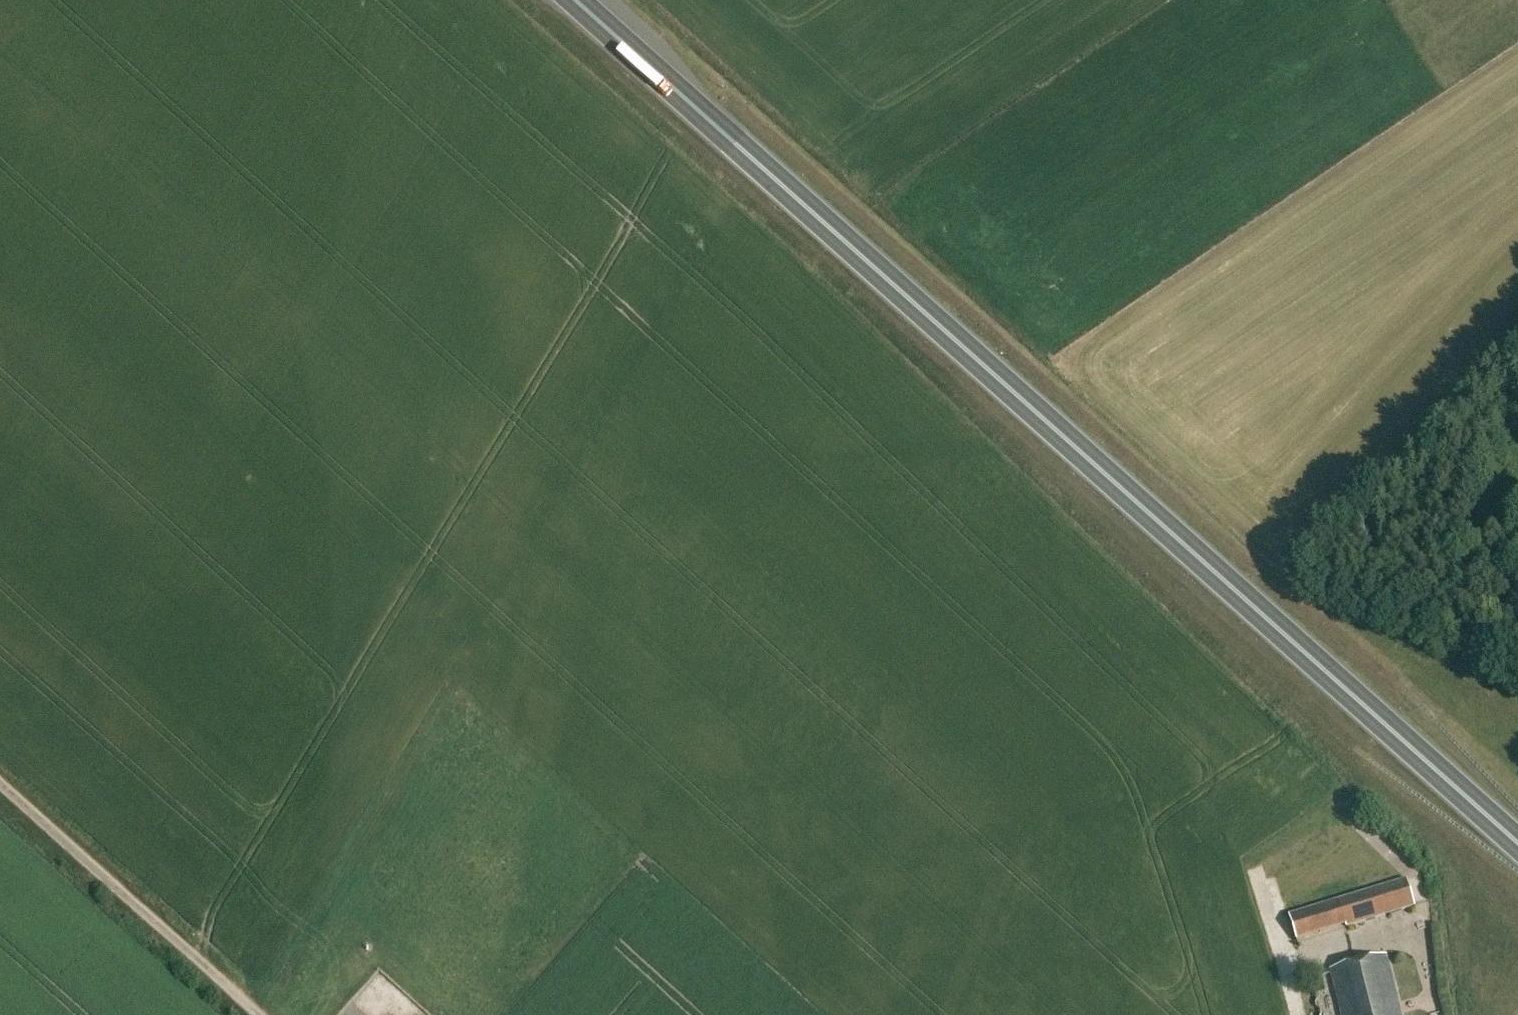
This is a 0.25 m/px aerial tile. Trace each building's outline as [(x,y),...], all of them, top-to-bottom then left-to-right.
[(1346,927),(1415,906),(1407,880),(1289,916),(1297,940),(1345,925),(1346,927)] [(1341,1014),(1400,1014),(1386,958),(1330,972),(1341,1014)]
